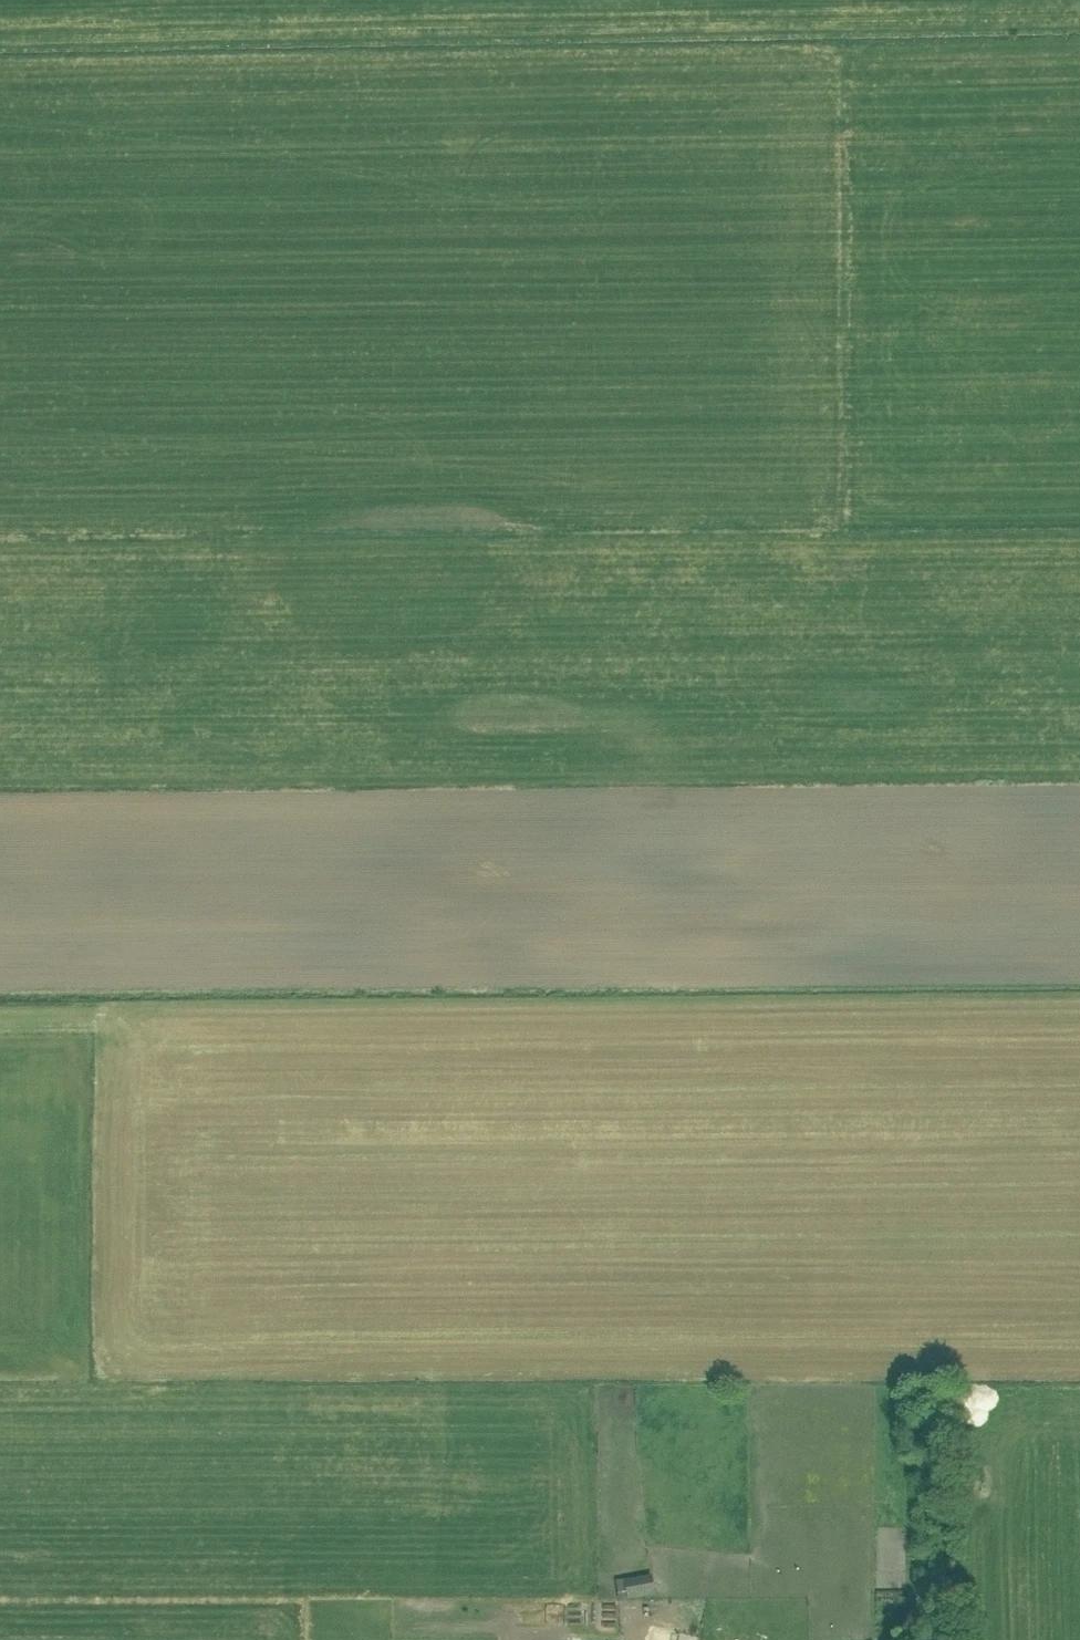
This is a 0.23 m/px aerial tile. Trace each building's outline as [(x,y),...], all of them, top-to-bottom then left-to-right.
[(654,1597),(651,1577),(615,1582),(618,1603),(654,1597)]
